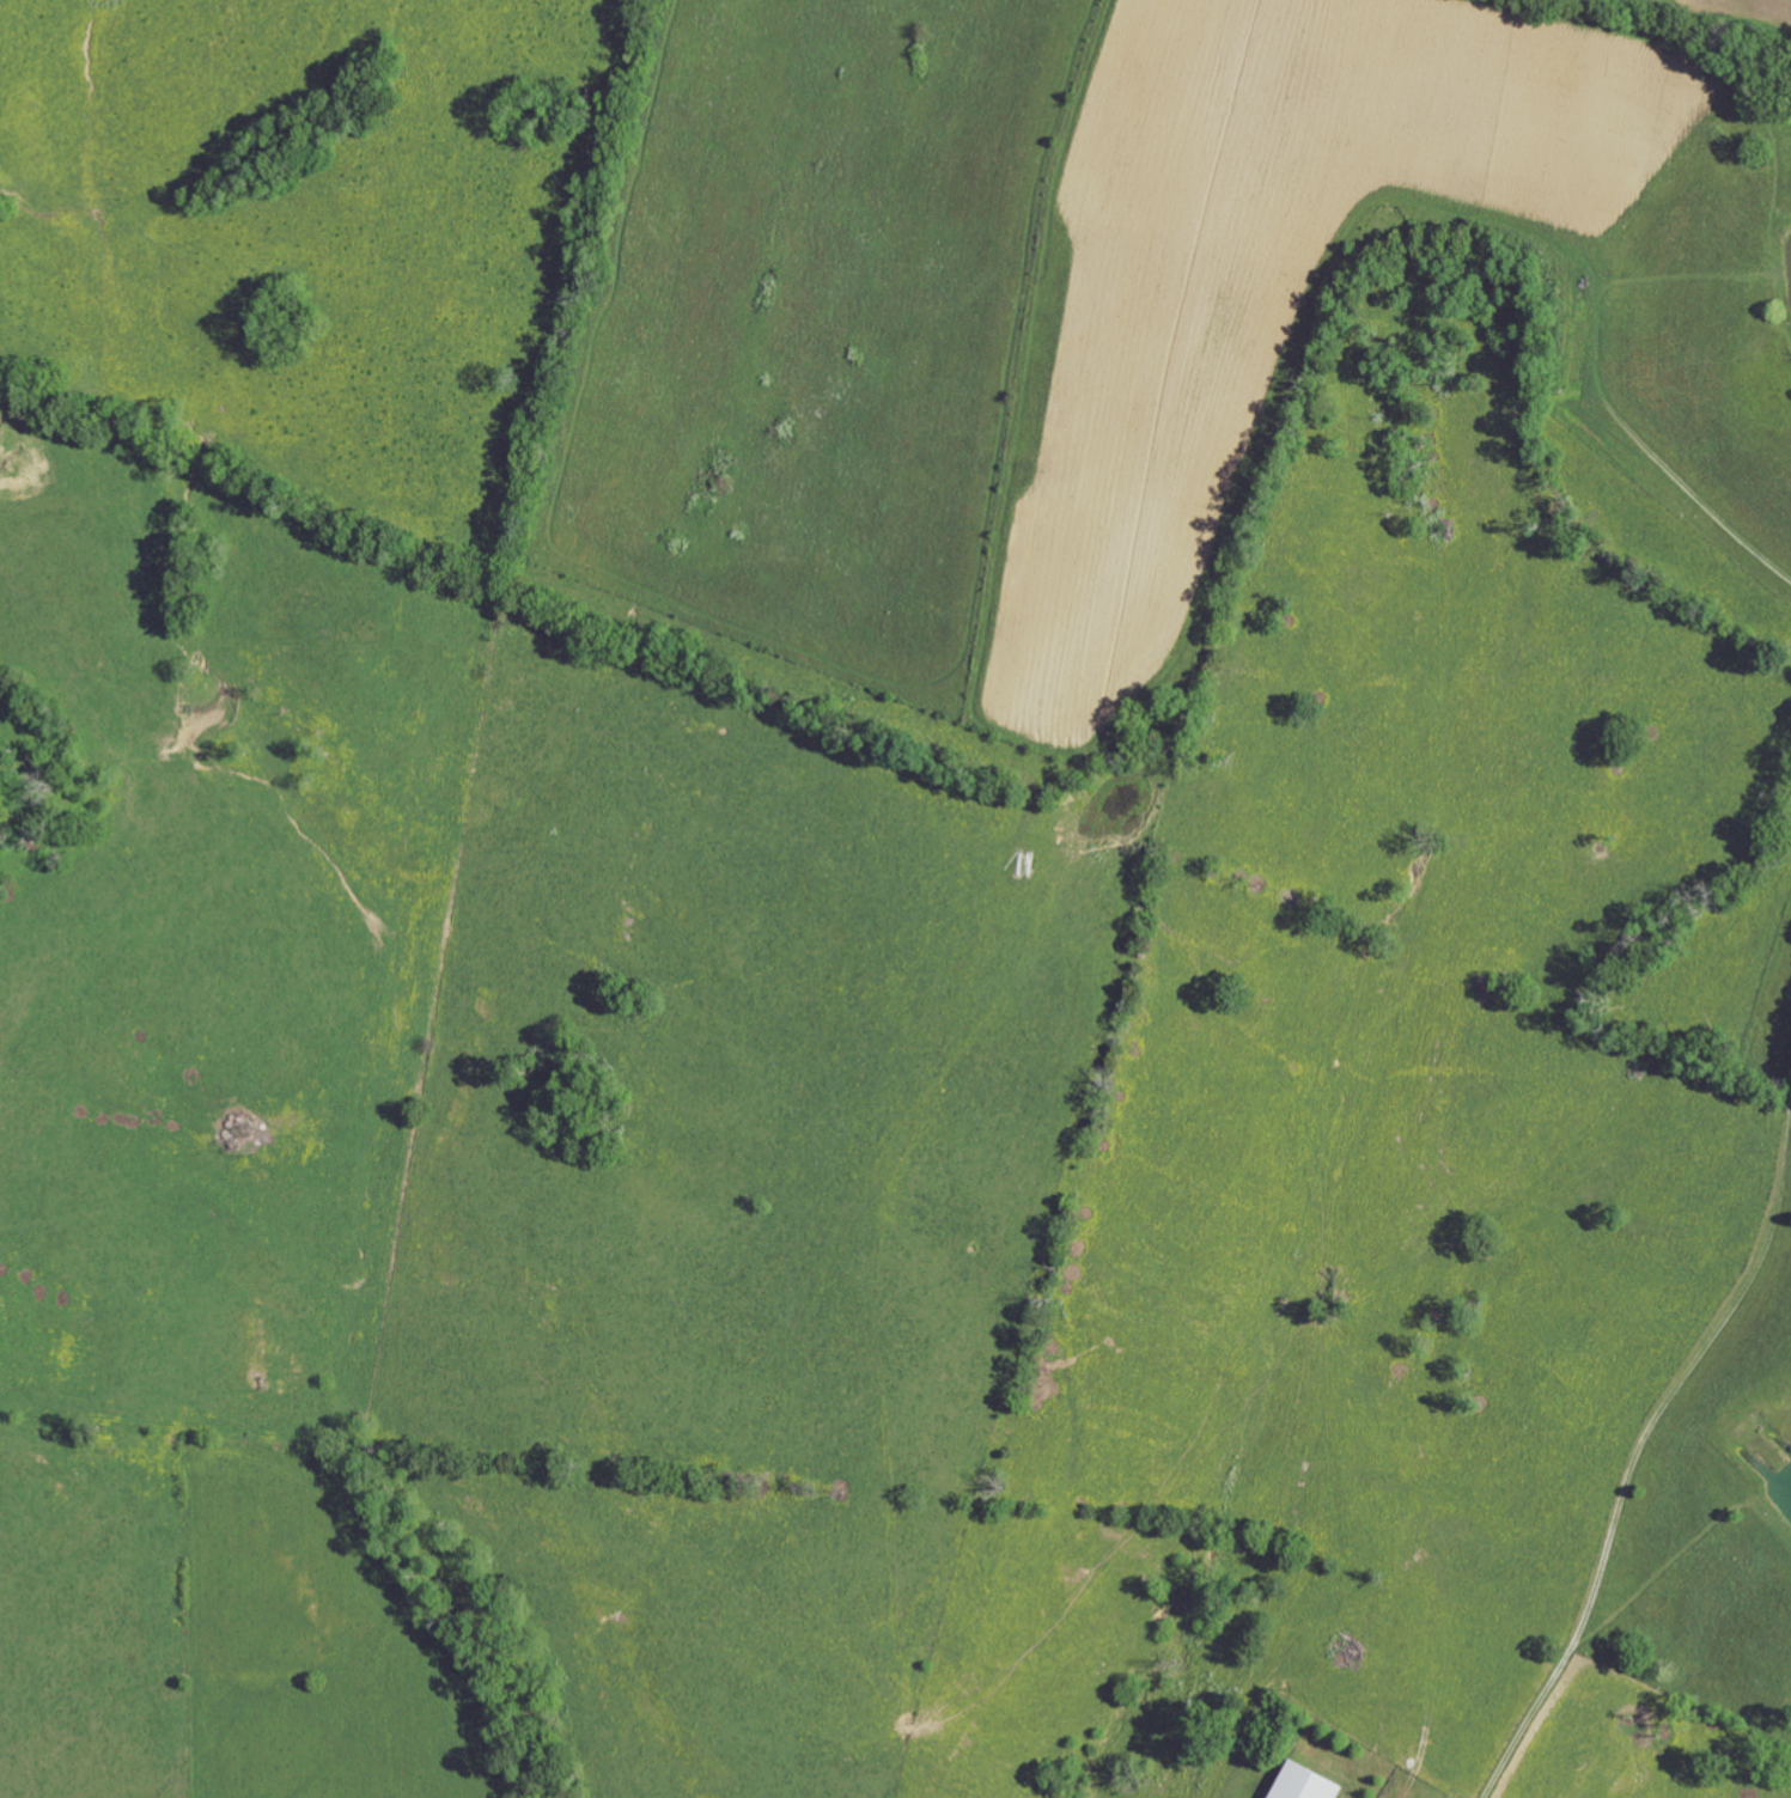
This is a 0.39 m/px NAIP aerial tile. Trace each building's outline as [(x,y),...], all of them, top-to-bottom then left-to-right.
[(1345,1784),(1291,1758),(1272,1797),(1338,1797),(1345,1784)]
